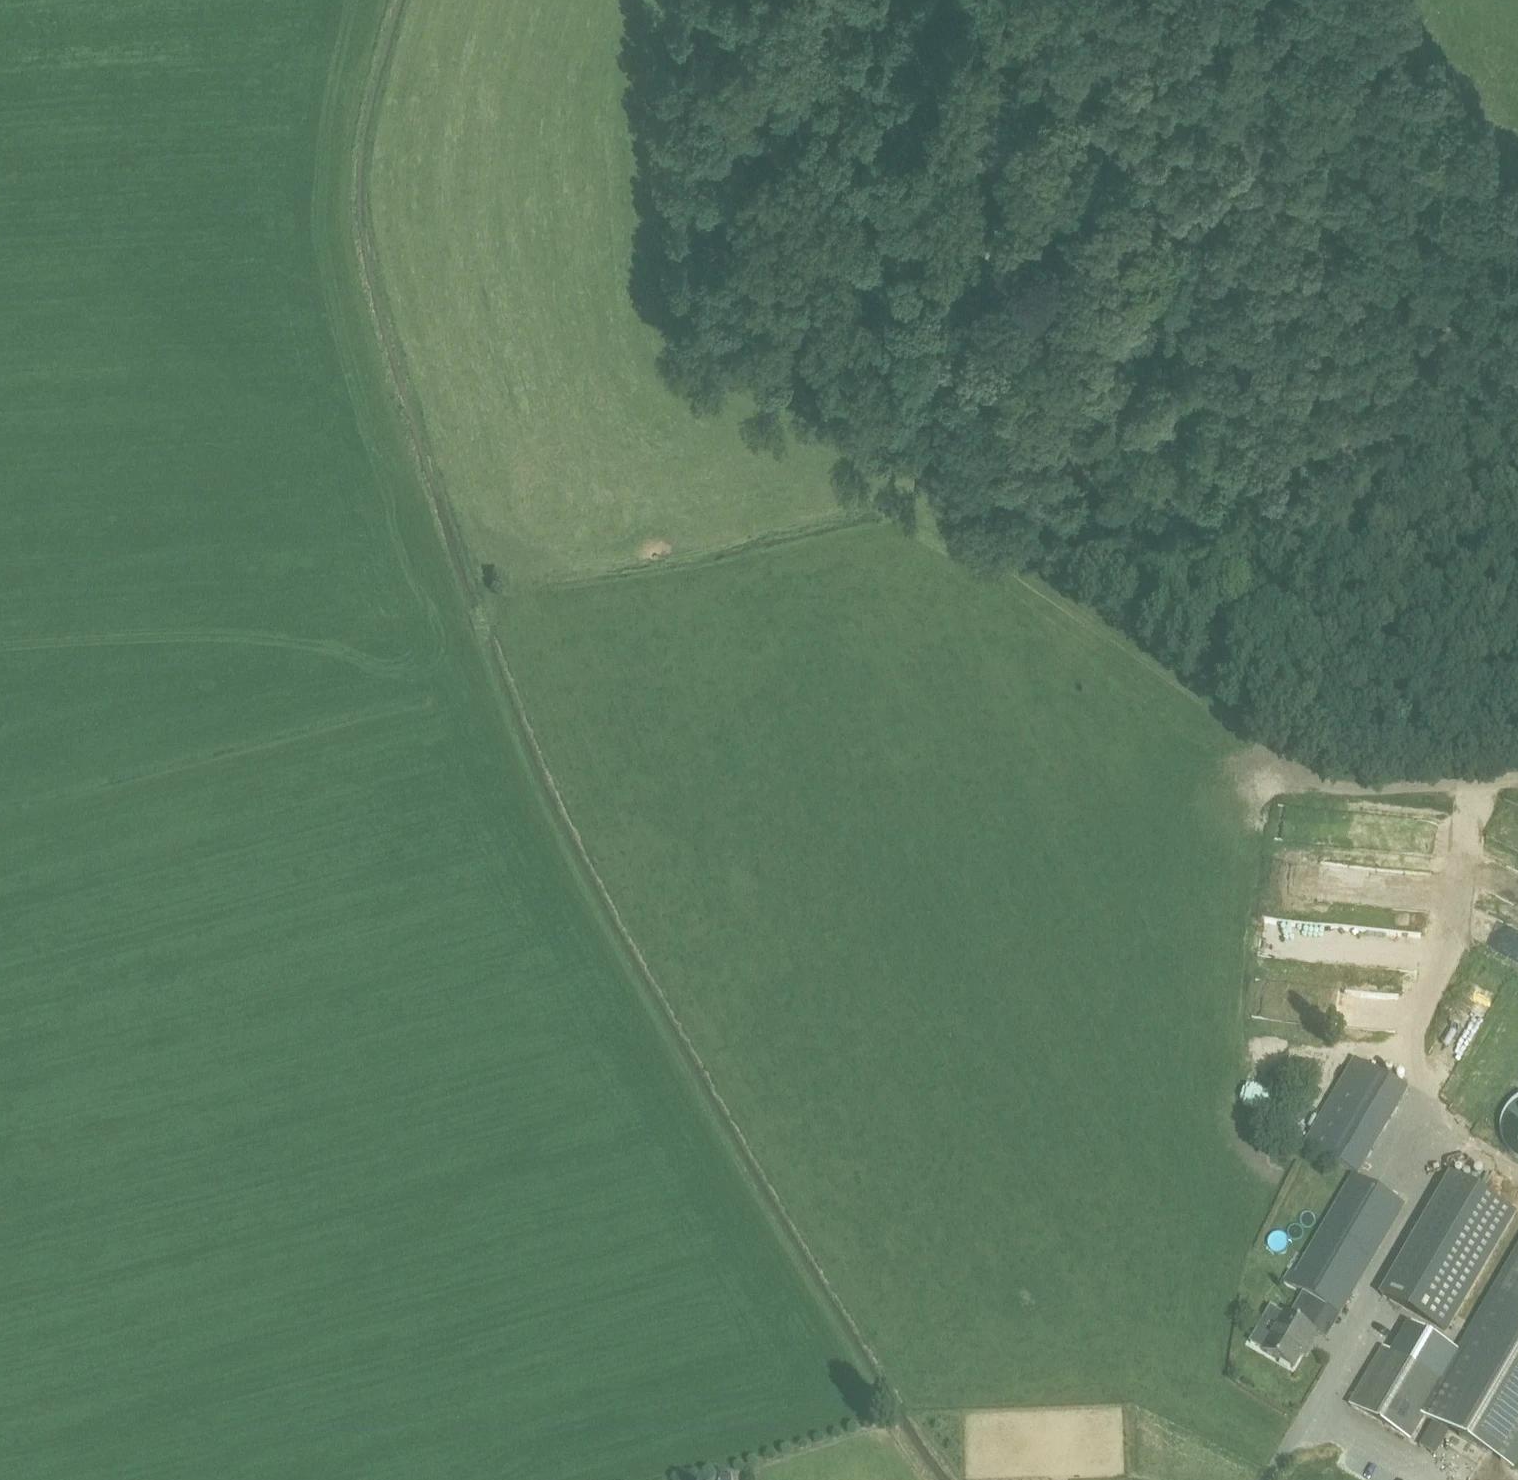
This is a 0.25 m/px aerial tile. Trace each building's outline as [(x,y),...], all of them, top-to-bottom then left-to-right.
[(1443,1052),(1471,1059),(1474,1047),(1446,1040),(1443,1052)] [(1302,1293),(1327,1308),(1341,1316),(1406,1205),(1360,1177),(1410,1090),(1354,1058),(1304,1145),(1352,1174),(1351,1176),(1300,1266),(1288,1285),(1302,1293)] [(1517,1097),(1512,1102),(1507,1107),(1503,1114),(1501,1121),(1500,1129),(1501,1136),(1504,1143),(1508,1150),(1513,1155),(1517,1159),(1517,1097)] [(1382,1297),(1445,1334),(1516,1213),(1453,1176),(1382,1297)] [(1457,1347),(1408,1318),(1384,1349),(1350,1406),(1409,1440),(1424,1415),(1511,1466),(1517,1455),(1517,1249),(1457,1347)] [(1313,1330),(1327,1308),(1302,1293),(1289,1316),(1313,1330)] [(1317,1332),(1313,1330),(1289,1316),(1284,1313),(1263,1351),(1293,1368),(1305,1347),(1308,1349),(1317,1332)] [(1424,1433),(1441,1442),(1448,1430),(1431,1421),(1424,1433)]
